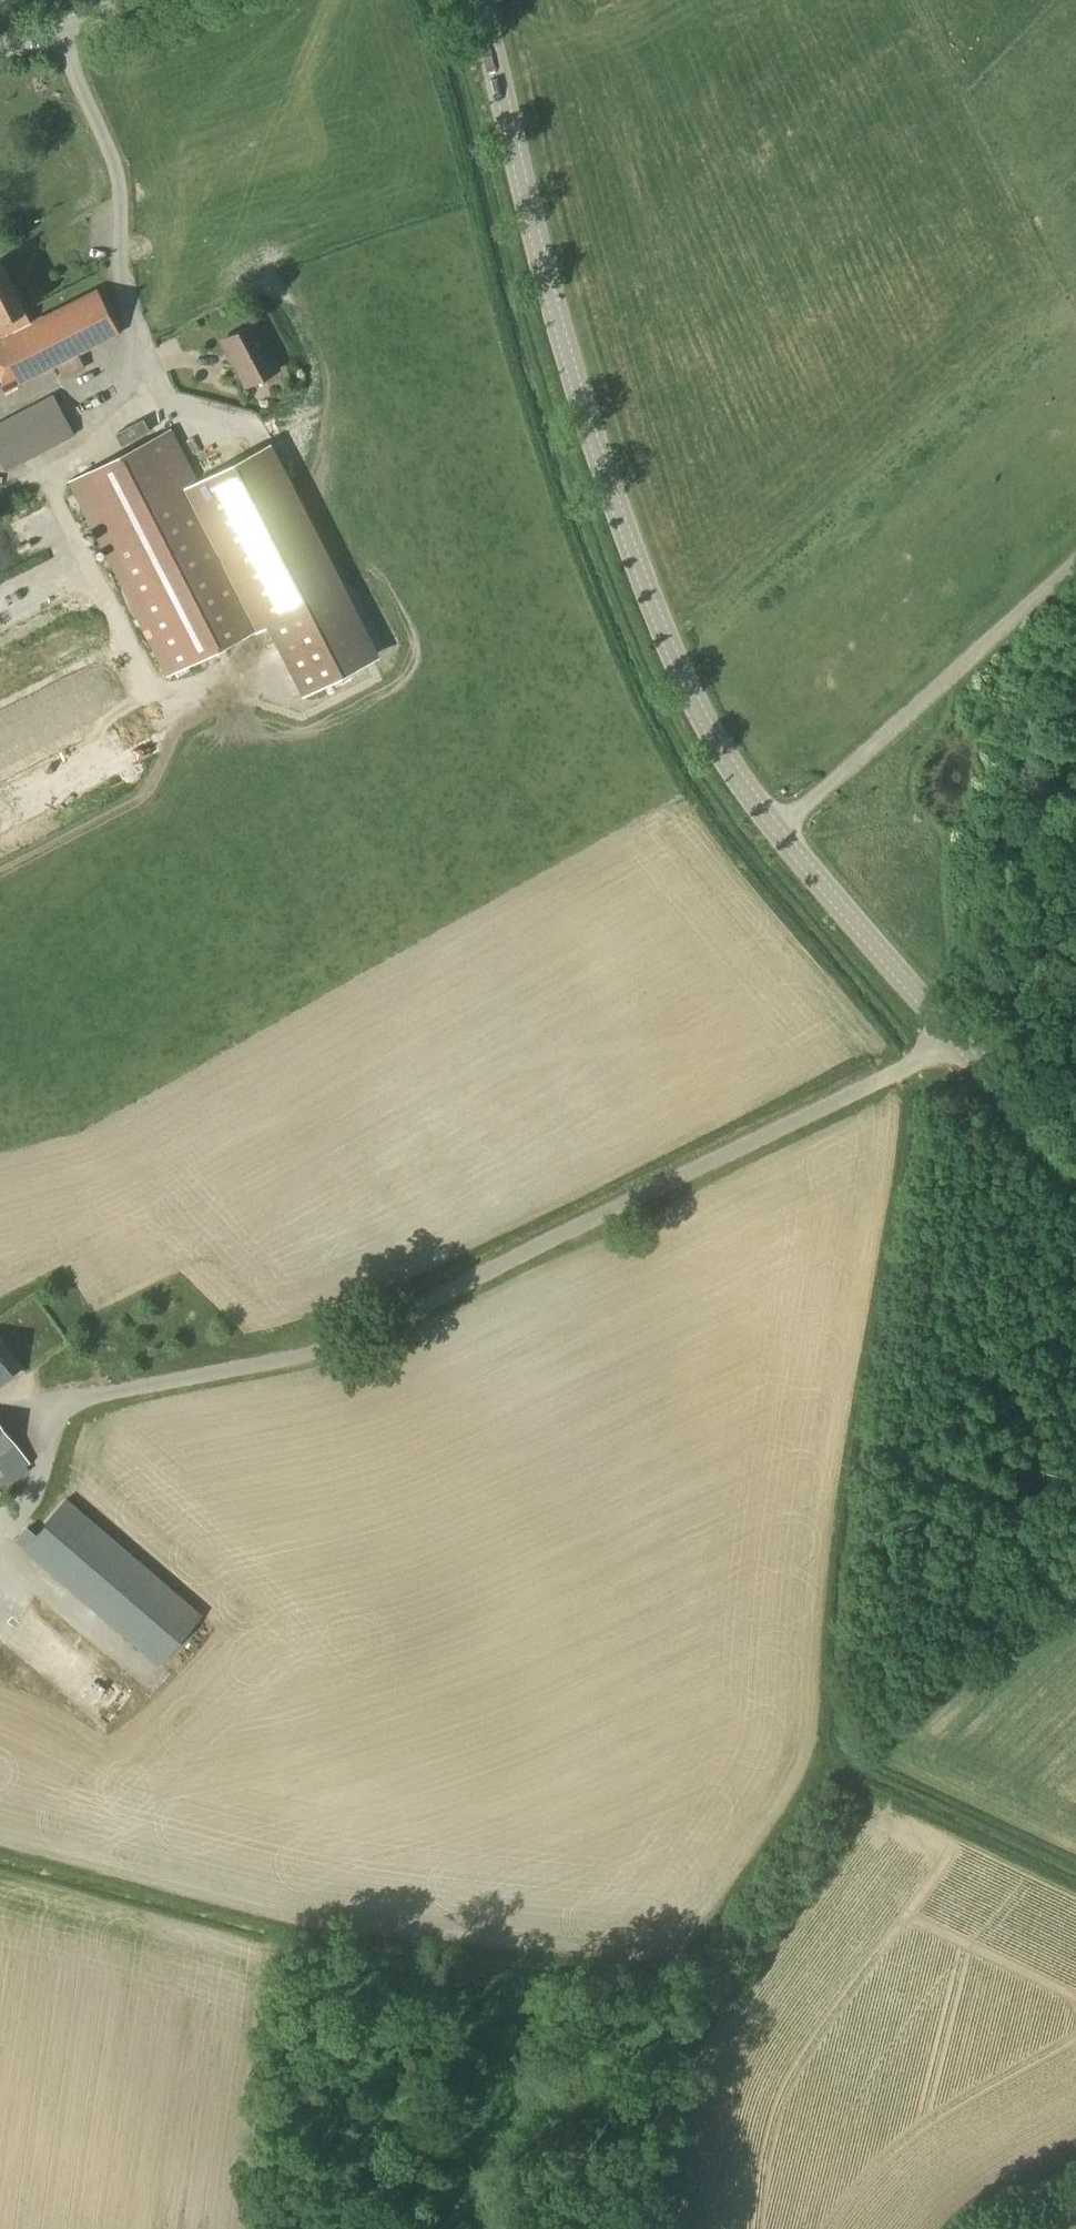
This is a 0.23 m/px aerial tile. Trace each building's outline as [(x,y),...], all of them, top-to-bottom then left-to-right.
[(25,309),(1,263),(0,264),(0,394),(56,366),(62,378),(83,368),(77,355),(118,334),(96,289),(31,322),(25,309)] [(246,386),(278,370),(254,323),(222,340),(246,386)] [(74,436),(52,394),(0,421),(0,462),(5,472),(74,436)] [(197,481),(170,428),(66,482),(165,677),(344,587),(269,443),(197,481)] [(0,1359),(0,1385),(12,1376),(0,1359)] [(30,1464),(0,1424),(0,1486),(30,1464)] [(157,1665),(201,1614),(65,1499),(22,1550),(157,1665)] [(28,1527),(14,1542),(22,1550),(35,1535),(28,1527)]
